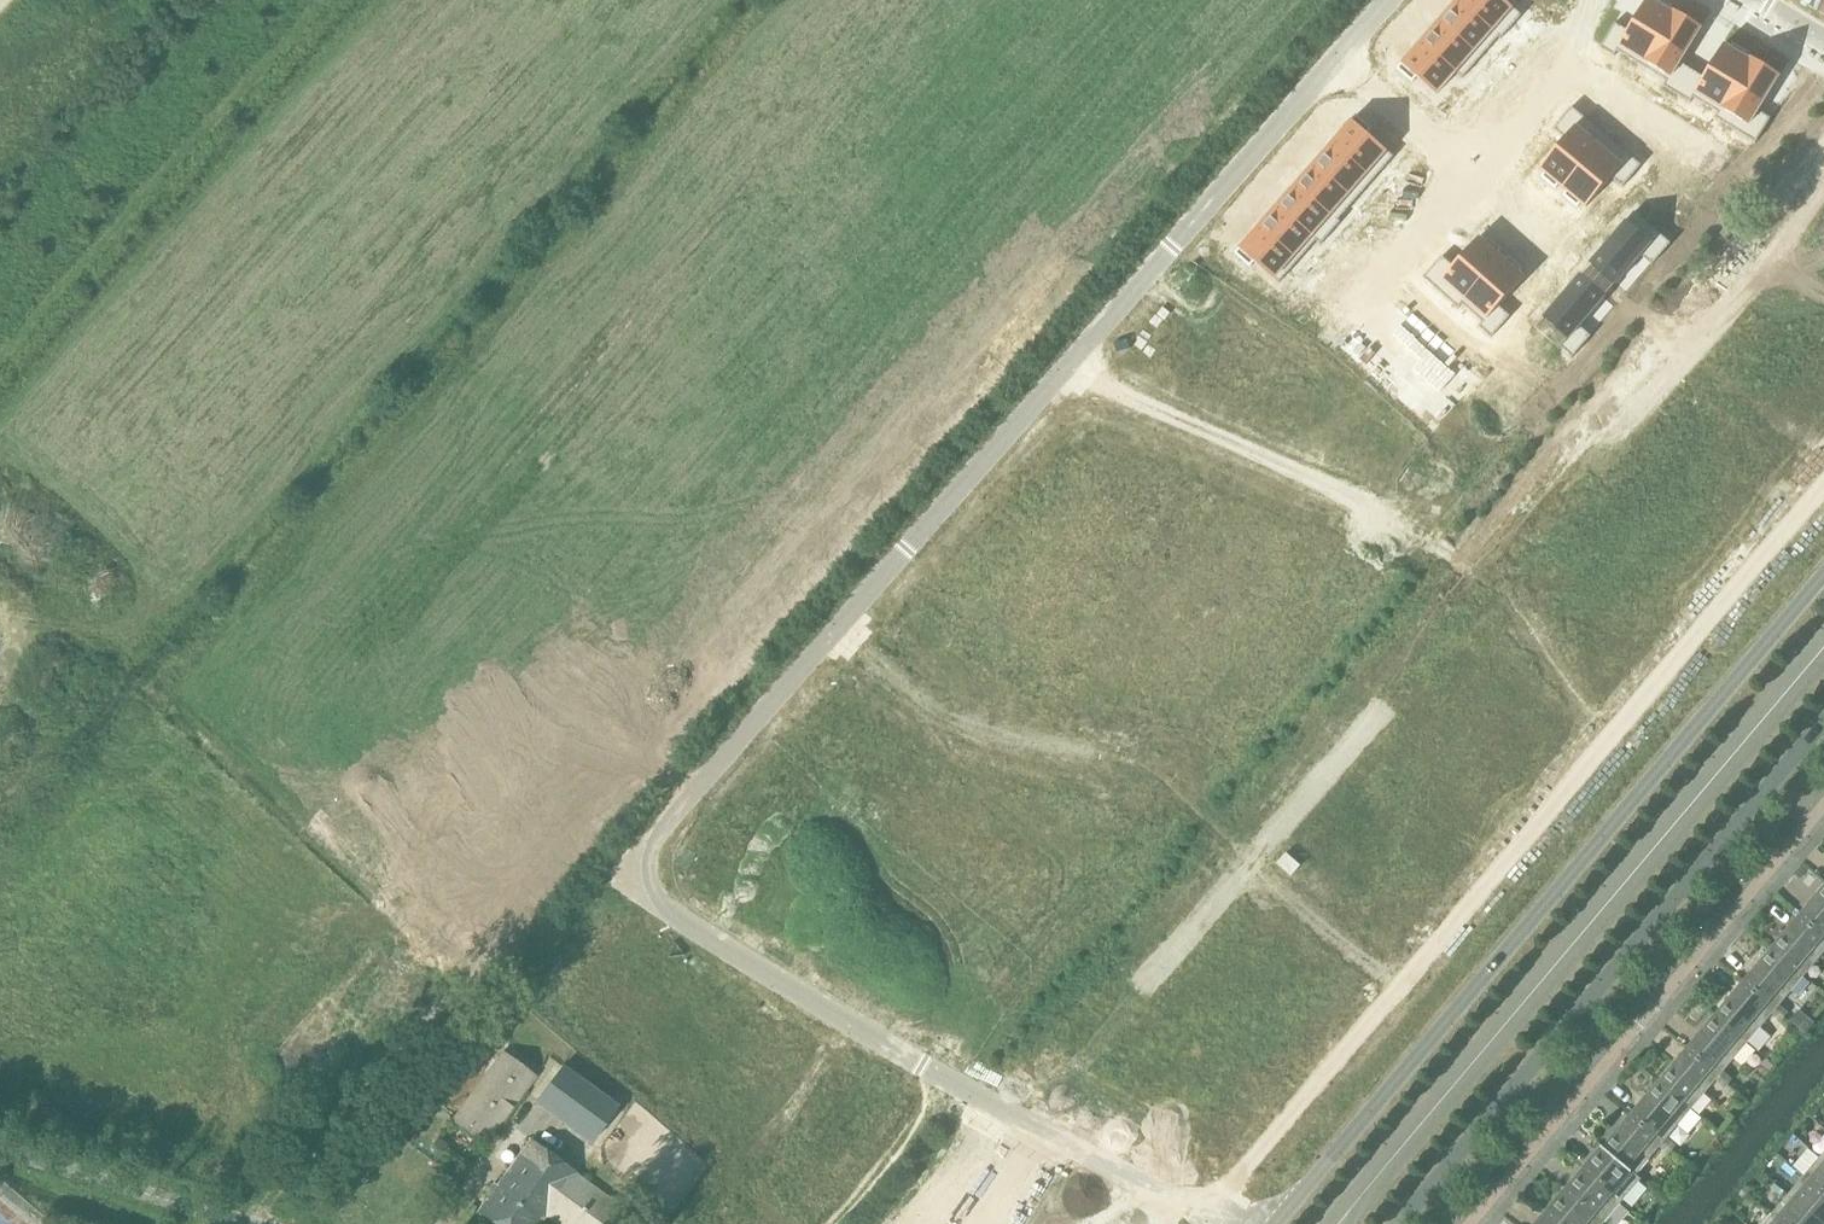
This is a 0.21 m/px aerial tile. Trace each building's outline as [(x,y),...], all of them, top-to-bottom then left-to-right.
[(1440,20),(1481,56),(1499,37),(1500,36),(1459,0),(1457,0),(1440,20)] [(1500,36),(1499,37),(1501,39),(1522,15),(1505,0),(1459,0),(1500,36)] [(1600,47),(1615,56),(1618,51),(1642,66),(1674,13),(1673,12),(1670,11),(1673,6),(1663,0),(1654,0),(1654,1),(1653,0),(1647,0),(1628,31),(1615,23),(1600,47)] [(1674,13),(1642,66),(1666,81),(1663,86),(1677,94),(1692,70),(1680,62),(1701,27),(1674,10),(1673,12),(1674,13)] [(1440,20),(1422,40),(1457,71),(1456,72),(1462,78),(1481,56),(1440,20)] [(1555,36),(1549,44),(1560,53),(1566,46),(1555,36)] [(1422,40),(1397,68),(1413,82),(1417,77),(1437,94),(1456,72),(1457,71),(1422,40)] [(1692,70),(1677,94),(1690,102),(1693,97),(1718,112),(1719,113),(1751,60),(1750,60),(1746,57),(1749,53),(1733,43),(1730,47),(1724,44),(1704,77),(1692,70)] [(1718,112),(1715,117),(1756,142),(1771,118),(1758,110),(1780,74),(1752,57),(1750,60),(1751,60),(1719,113),(1718,112)] [(1588,70),(1578,81),(1586,87),(1595,76),(1588,70)] [(1519,77),(1513,84),(1524,94),(1531,87),(1519,77)] [(1513,84),(1507,92),(1518,101),(1524,94),(1513,84)] [(1565,138),(1540,168),(1545,172),(1541,176),(1556,189),(1559,184),(1563,188),(1606,136),(1572,106),(1553,128),(1565,138)] [(1357,115),(1332,142),(1374,179),(1394,156),(1368,133),(1372,128),(1357,115)] [(1483,119),(1477,126),(1488,135),(1494,128),(1483,119)] [(1606,136),(1563,188),(1567,191),(1563,195),(1578,207),(1581,203),(1586,207),(1611,177),(1623,187),(1641,165),(1606,136)] [(1332,142),(1314,163),(1356,200),(1374,179),(1332,142)] [(1314,163),(1296,184),(1337,220),(1338,219),(1356,200),(1314,163)] [(1645,177),(1626,194),(1636,205),(1654,188),(1645,177)] [(1296,184),(1278,204),(1317,239),(1316,240),(1321,244),(1341,221),(1338,219),(1337,220),(1296,184)] [(1424,186),(1417,194),(1429,203),(1435,196),(1424,186)] [(1278,204),(1259,225),(1299,260),(1316,240),(1317,239),(1278,204)] [(1634,211),(1590,263),(1615,284),(1641,255),(1652,264),(1671,243),(1634,211)] [(1394,220),(1387,228),(1398,237),(1405,230),(1394,220)] [(1259,225),(1235,253),(1251,267),(1255,262),(1279,283),(1299,260),(1259,225)] [(1387,228),(1381,235),(1392,245),(1398,237),(1387,228)] [(1442,256),(1423,277),(1458,308),(1462,304),(1461,303),(1502,257),(1498,253),(1502,249),(1488,237),(1484,241),(1479,237),(1453,266),(1442,256)] [(1502,257),(1461,303),(1462,304),(1482,322),(1479,326),(1491,337),(1510,316),(1499,306),(1525,277),(1520,272),(1523,268),(1509,256),(1506,260),(1502,257)] [(1357,262),(1351,269),(1362,279),(1368,271),(1357,262)] [(1351,269),(1345,276),(1356,286),(1362,279),(1351,269)] [(1811,284),(1818,290),(1823,284),(1823,276),(1820,273),(1811,284)] [(1580,275),(1544,317),(1567,337),(1560,346),(1573,357),(1591,335),(1580,326),(1605,296),(1580,275)] [(1241,283),(1233,295),(1242,300),(1249,288),(1241,283)] [(1811,284),(1801,295),(1809,301),(1818,290),(1811,284)] [(1249,288),(1242,300),(1250,305),(1258,293),(1249,288)] [(1788,310),(1779,321),(1786,328),(1796,317),(1788,310)] [(1315,311),(1308,318),(1319,327),(1325,321),(1326,320),(1315,311)] [(1278,313),(1273,322),(1285,329),(1290,321),(1278,313)] [(1290,321),(1285,329),(1298,337),(1303,328),(1290,321)] [(1779,321),(1769,332),(1777,339),(1786,328),(1779,321)] [(1390,346),(1396,338),(1385,329),(1378,336),(1390,346)] [(1816,353),(1823,360),(1823,343),(1816,353)] [(1756,347),(1746,358),(1754,365),(1764,354),(1756,347)] [(1422,354),(1416,362),(1427,371),(1434,364),(1422,354)] [(1746,358),(1737,369),(1745,376),(1754,365),(1746,358)] [(1434,364),(1427,371),(1438,381),(1445,373),(1434,364)] [(1452,400),(1463,409),(1470,402),(1459,392),(1452,400)] [(1711,400),(1701,411),(1709,417),(1718,406),(1711,400)] [(1701,411),(1692,422),(1700,428),(1709,417),(1701,411)] [(1679,437),(1669,448),(1677,455),(1686,444),(1679,437)] [(1669,448),(1660,459),(1667,466),(1677,455),(1669,448)] [(1647,474),(1637,485),(1645,492),(1654,481),(1647,474)] [(1562,476),(1556,483),(1567,493),(1574,485),(1562,476)] [(1574,485),(1567,493),(1578,502),(1585,495),(1574,485)] [(1637,485),(1628,496),(1635,503),(1645,492),(1637,485)] [(1614,512),(1605,523),(1613,529),(1622,518),(1614,512)] [(1083,517),(1077,524),(1088,533),(1093,527),(1083,517)] [(1605,523),(1595,534),(1603,540),(1613,529),(1605,523)] [(1071,531),(1082,541),(1088,533),(1077,524),(1071,531)] [(1106,531),(1100,545),(1109,549),(1115,535),(1106,531)] [(1582,549),(1573,560),(1580,567),(1590,556),(1582,549)] [(1140,558),(1134,571),(1143,575),(1149,562),(1140,558)] [(1573,560),(1563,571),(1571,578),(1580,567),(1573,560)] [(1149,562),(1143,575),(1152,579),(1158,566),(1149,562)] [(1188,579),(1182,593),(1191,597),(1197,583),(1188,579)] [(1197,583),(1191,597),(1200,601),(1206,587),(1197,583)] [(1549,587),(1540,598),(1547,605),(1557,594),(1549,587)] [(1540,598),(1530,609),(1538,616),(1547,605),(1540,598)] [(1235,603),(1229,617),(1238,621),(1244,607),(1235,603)] [(1244,607),(1238,621),(1247,625),(1253,611),(1244,607)] [(1282,625),(1276,638),(1285,642),(1291,629),(1282,625)] [(1478,669),(1469,680),(1477,687),(1486,676),(1478,669)] [(1390,680),(1384,687),(1395,696),(1401,689),(1390,680)] [(1469,680),(1460,691),(1467,698),(1477,687),(1469,680)] [(1401,689),(1395,696),(1406,706),(1412,698),(1401,689)] [(1445,709),(1435,720),(1443,726),(1452,715),(1445,709)] [(1435,720),(1426,731),(1433,738),(1443,726),(1435,720)] [(1411,748),(1401,759),(1409,766),(1418,755),(1411,748)] [(1401,759),(1391,770),(1399,777),(1409,766),(1401,759)] [(1377,788),(1367,799),(1375,806),(1384,794),(1377,788)] [(1367,799),(1357,810),(1365,817),(1375,806),(1367,799)] [(1342,827),(1333,838),(1341,845),(1350,834),(1342,827)] [(1333,838),(1323,849),(1331,856),(1341,845),(1333,838)] [(1286,852),(1277,863),(1291,876),(1301,865),(1286,852)] [(1301,876),(1291,887),(1299,893),(1309,882),(1301,876)] [(1800,915),(1823,936),(1823,886),(1800,915)] [(1276,904),(1267,915),(1274,922),(1284,911),(1276,904)] [(1772,948),(1804,976),(1823,952),(1823,936),(1800,915),(1772,948)] [(1244,942),(1235,953),(1242,959),(1252,948),(1244,942)] [(1744,981),(1785,1017),(1789,1012),(1780,1004),(1804,976),(1772,948),(1744,981)] [(1235,953),(1225,964),(1233,970),(1242,959),(1235,953)] [(1131,977),(1124,985),(1136,994),(1142,986),(1131,977)] [(1210,981),(1201,992),(1208,999),(1218,988),(1210,981)] [(1748,1042),(1772,1014),(1781,1022),(1785,1017),(1744,981),(1715,1015),(1748,1042)] [(1142,986),(1136,994),(1147,1004),(1153,996),(1142,986)] [(1201,992),(1191,1003),(1199,1010),(1208,999),(1201,992)] [(1715,1015),(1687,1048),(1729,1083),(1733,1078),(1724,1070),(1748,1042),(1715,1015)] [(1176,1021),(1167,1032),(1174,1038),(1184,1027),(1176,1021)] [(1167,1032),(1157,1043),(1165,1049),(1174,1038),(1167,1032)] [(1725,1088),(1729,1083),(1687,1048),(1659,1081),(1692,1108),(1716,1080),(1725,1088)] [(485,1145),(535,1076),(502,1051),(452,1120),(485,1145)] [(1140,1064),(1133,1077),(1142,1082),(1149,1069),(1140,1064)] [(562,1066),(535,1102),(591,1143),(617,1107),(603,1096),(562,1066)] [(1133,1077),(1126,1090),(1135,1095),(1142,1082),(1133,1077)] [(1659,1081),(1631,1114),(1672,1149),(1676,1145),(1667,1137),(1692,1108),(1659,1081)] [(1176,1110),(1158,1130),(1167,1138),(1165,1140),(1181,1153),(1182,1151),(1195,1162),(1213,1141),(1218,1145),(1219,1144),(1182,1113),(1181,1114),(1180,1113),(1176,1110)] [(1631,1114),(1604,1147),(1603,1147),(1635,1175),(1636,1174),(1659,1147),(1668,1154),(1672,1149),(1631,1114)] [(632,1214),(578,1175),(579,1174),(530,1138),(496,1186),(492,1183),(482,1197),(486,1200),(477,1211),(495,1223),(539,1223),(545,1216),(556,1223),(624,1223),(632,1214)] [(1602,1145),(1583,1168),(1622,1201),(1641,1178),(1636,1174),(1635,1175),(1603,1147),(1604,1147),(1602,1145)] [(1803,1176),(1823,1193),(1823,1161),(1819,1157),(1803,1176)] [(1564,1190),(1603,1223),(1604,1223),(1614,1223),(1608,1218),(1622,1201),(1583,1168),(1564,1190)] [(1788,1195),(1822,1223),(1823,1223),(1823,1193),(1803,1176),(1788,1195)] [(1603,1223),(1564,1190),(1545,1212),(1559,1223),(1603,1223)] [(1772,1214),(1784,1223),(1822,1223),(1788,1195),(1772,1214)] [(1545,1212),(1535,1223),(1559,1223),(1545,1212)] [(682,1223),(709,1223),(688,1213),(682,1223)] [(1763,1223),(1784,1223),(1772,1214),(1763,1223)]
